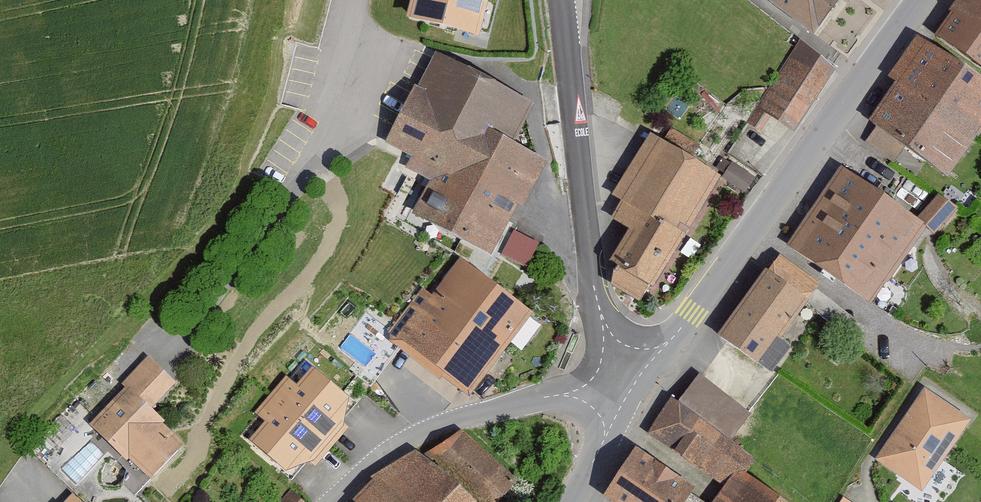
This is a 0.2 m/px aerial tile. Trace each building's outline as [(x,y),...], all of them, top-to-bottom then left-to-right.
[(411,12),(476,29),(484,0),(414,0),(411,12)] [(807,42),(840,0),(758,0),(756,3),(807,42)] [(930,42),(980,79),(980,0),(960,0),(930,42)] [(917,38),(888,80),(895,84),(865,127),(946,183),(980,134),(980,81),(917,38)] [(840,68),(802,43),(746,124),(761,135),(771,120),(795,137),(840,68)] [(543,165),(512,150),(534,105),(428,54),(383,147),(433,172),(408,222),(490,261),(515,208),(522,210),(543,165)] [(688,155),(696,140),(670,126),(662,141),(688,155)] [(610,198),(620,205),(609,223),(628,234),(610,260),(614,263),(611,284),(639,300),(679,243),(719,182),(650,136),(610,198)] [(743,195),(754,179),(732,164),(722,181),(743,195)] [(920,220),(840,165),(781,250),(870,312),(926,233),(934,240),(958,212),(940,196),(920,220)] [(527,263),(538,238),(512,227),(502,252),(527,263)] [(463,397),(530,315),(461,259),(430,297),(420,289),(379,341),(436,387),(441,380),(463,397)] [(757,367),(770,376),(791,349),(778,339),(805,302),(765,272),(717,337),(757,367)] [(177,387),(148,358),(121,385),(125,388),(89,427),(144,486),(184,449),(150,413),(177,387)] [(240,440),(309,497),(373,421),(304,364),(240,440)] [(751,414),(699,377),(676,408),(669,403),(646,436),(723,488),(713,501),(784,501),(749,476),(757,463),(729,444),(751,414)] [(972,422),(923,390),(875,463),(924,495),(972,422)] [(516,482),(459,430),(420,455),(474,501),(499,501),(516,482)] [(605,501),(689,501),(695,494),(636,450),(600,499),(605,501)] [(420,455),(415,451),(373,483),(392,501),(474,501),(420,455)] [(373,483),(353,501),(392,501),(373,483)] [(292,492),(283,501),(303,501),(292,492)] [(840,501),(858,501),(845,494),(840,501)]
